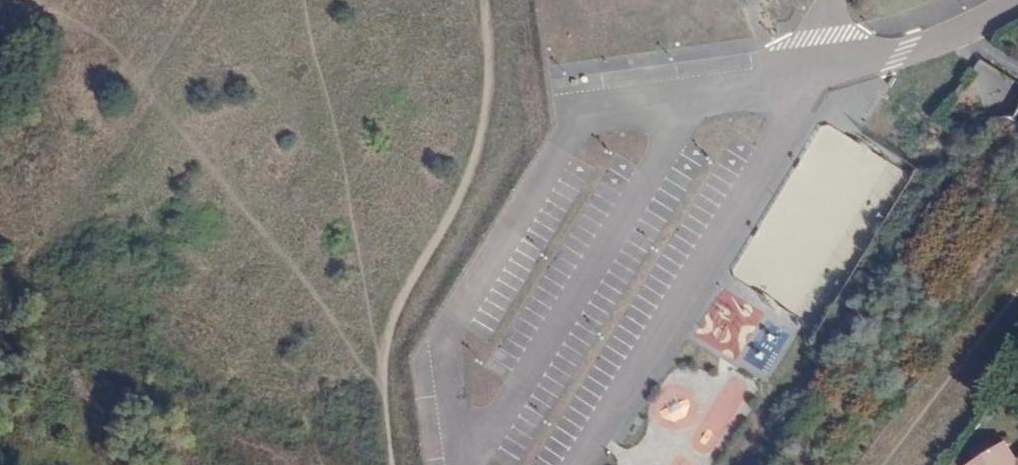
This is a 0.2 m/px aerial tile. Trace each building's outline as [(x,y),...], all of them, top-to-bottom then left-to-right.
[(759,224),(732,276),(824,324),(906,168),(822,124),(794,177),(800,180),(791,198),(801,203),(783,236),(759,224)] [(763,321),(738,364),(763,379),(788,335),(763,321)] [(972,464),(1017,464),(1005,445),(972,464)]
